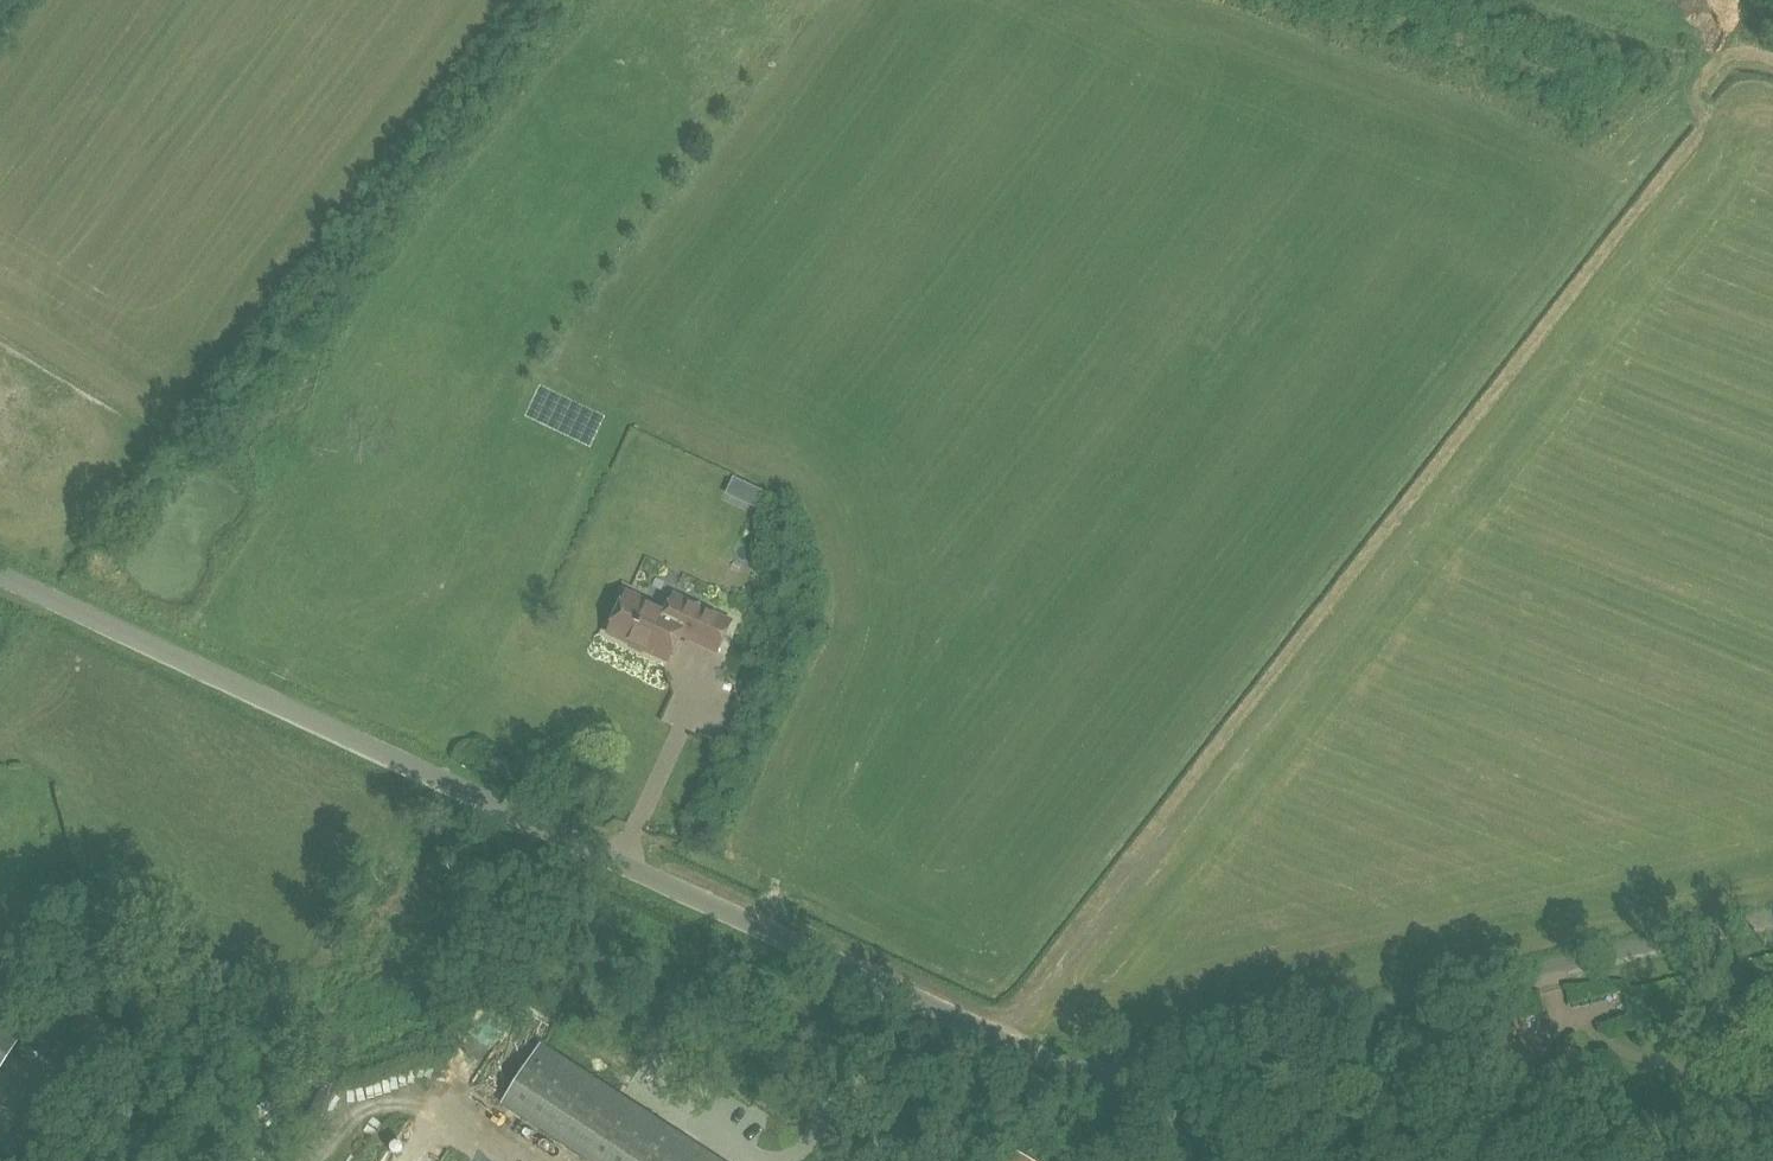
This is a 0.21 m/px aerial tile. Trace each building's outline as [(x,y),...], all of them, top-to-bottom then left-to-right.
[(732,622),(691,603),(675,596),(667,613),(627,594),(609,633),(668,661),(680,635),(688,639),(717,652),(732,622)] [(18,1037),(0,1026),(0,1066),(18,1037)] [(589,1160),(719,1160),(542,1046),(503,1105),(589,1160)] [(266,1106),(251,1116),(260,1128),(274,1118),(266,1106)]
